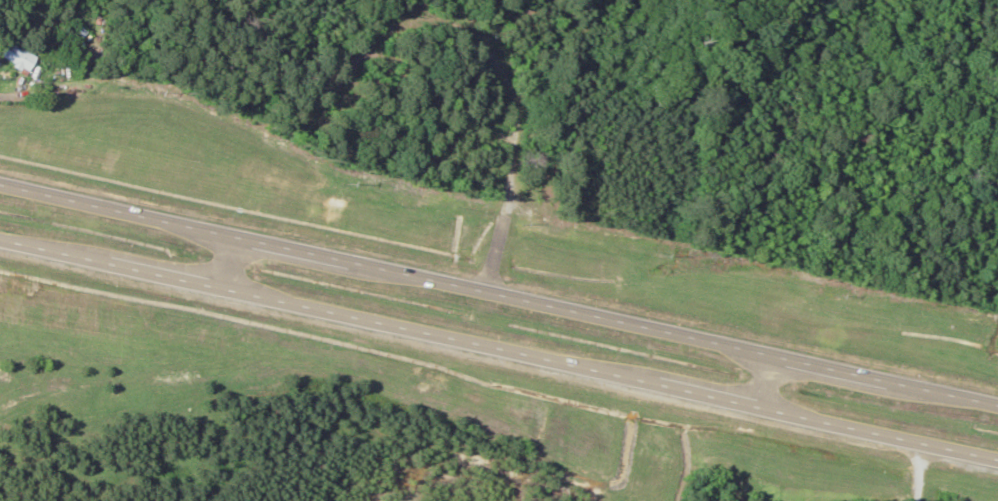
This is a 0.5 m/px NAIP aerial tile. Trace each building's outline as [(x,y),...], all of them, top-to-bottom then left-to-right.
[(28,73),(37,56),(8,40),(0,55),(0,58),(28,73)]
